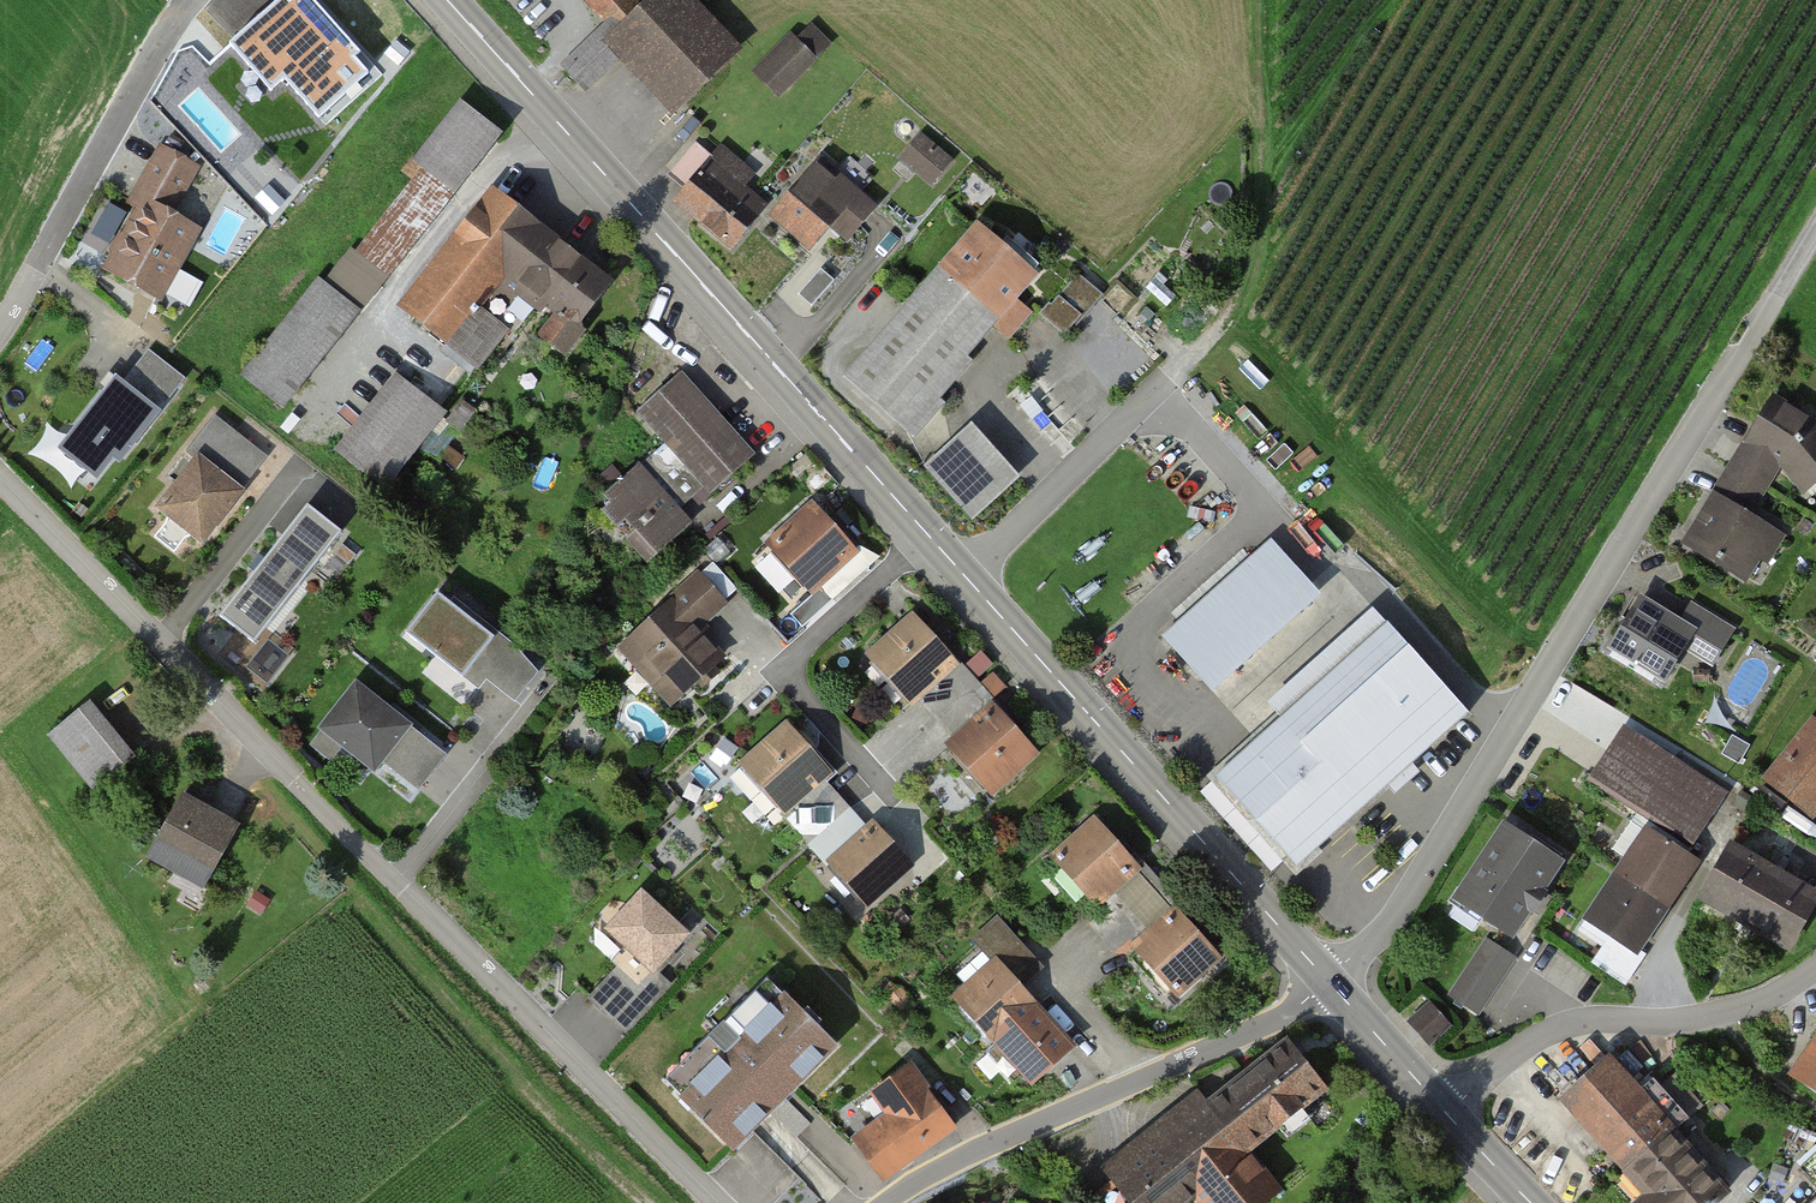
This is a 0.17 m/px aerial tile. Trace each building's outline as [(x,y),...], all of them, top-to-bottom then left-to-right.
[(301,0),(280,0),(230,45),(252,69),(268,55),(283,72),(280,75),(319,119),(368,74),(301,0)] [(604,12),(617,0),(592,0),(604,12)] [(671,0),(655,0),(620,34),(681,98),(725,56),(671,0)] [(810,27),(762,74),(779,91),(827,44),(810,27)] [(282,405),(493,139),(461,114),(421,165),(413,159),(403,172),(414,181),(350,261),(344,257),(248,378),(282,405)] [(955,161),(919,131),(897,158),(933,187),(955,161)] [(689,185),(676,201),(732,247),(767,205),(694,145),(672,172),(689,185)] [(192,170),(160,152),(143,183),(175,201),(192,170)] [(876,209),(816,159),(771,213),(812,248),(837,218),(855,233),(876,209)] [(609,283),(495,194),(408,305),(479,361),(514,316),(563,354),(583,329),(576,324),(609,283)] [(157,297),(193,231),(145,205),(108,270),(157,297)] [(977,227),(938,272),(993,320),(1001,327),(1019,307),(1011,300),(1033,275),(977,227)] [(834,280),(821,269),(799,295),(812,306),(834,280)] [(901,426),(993,320),(938,272),(847,379),(901,426)] [(1094,296),(1076,280),(1045,315),(1063,331),(1094,296)] [(59,449),(96,478),(112,457),(119,462),(180,382),(145,355),(123,383),(115,376),(59,449)] [(755,454),(682,372),(637,411),(665,441),(704,485),(710,493),(755,454)] [(409,385),(351,459),(384,485),(442,411),(409,385)] [(1815,478),(1815,428),(1813,424),(1773,400),(1749,440),(1782,458),(1805,487),(1815,478)] [(459,431),(474,409),(463,401),(448,423),(459,431)] [(242,470),(258,451),(215,416),(188,451),(199,460),(160,507),(168,514),(166,522),(186,538),(193,534),(201,540),(240,492),(214,471),(225,456),(242,470)] [(1014,476),(968,424),(922,465),(968,516),(1014,476)] [(704,485),(665,441),(605,494),(637,529),(628,537),(648,560),(690,524),(676,509),(704,485)] [(1773,472),(1741,453),(1723,484),(1754,503),(1773,472)] [(1771,532),(1715,498),(1702,519),(1707,522),(1696,539),(1705,545),(1701,551),(1744,577),(1771,532)] [(341,530),(308,504),(219,615),(252,641),(341,530)] [(813,506),(773,543),(813,587),(853,551),(813,506)] [(1272,541),(1163,640),(1245,729),(1354,631),(1272,541)] [(672,606),(626,647),(673,699),(724,654),(697,624),(722,602),(698,576),(668,602),(672,606)] [(834,600),(821,586),(790,614),(802,627),(834,600)] [(494,637),(437,592),(405,632),(462,677),(477,658),(490,674),(486,678),(515,700),(537,672),(513,646),(507,652),(491,640),(494,637)] [(1641,599),(1612,646),(1664,678),(1692,632),(1721,650),(1732,631),(1690,606),(1679,623),(1641,599)] [(873,654),(914,699),(954,662),(914,617),(873,654)] [(1384,623),(1212,776),(1295,868),(1467,716),(1384,623)] [(250,664),(271,681),(293,654),(272,637),(250,664)] [(993,661),(980,647),(964,662),(977,676),(993,661)] [(991,700),(960,665),(924,697),(955,732),(991,700)] [(1007,684),(993,669),(981,681),(995,696),(1007,684)] [(445,755),(356,685),(323,728),(374,768),(381,759),(418,788),(445,755)] [(129,757),(88,707),(52,735),(93,786),(129,757)] [(1033,752),(993,707),(953,742),(993,787),(1033,752)] [(1814,714),(1762,777),(1812,817),(1815,812),(1815,716),(1814,714)] [(787,727),(731,776),(752,799),(767,786),(786,807),(826,772),(787,727)] [(1590,781),(1652,822),(1588,918),(1613,934),(1594,962),(1625,982),(1643,955),(1636,950),(1700,854),(1689,846),(1721,797),(1622,732),(1590,781)] [(857,824),(822,785),(785,818),(820,857),(857,824)] [(237,827),(182,796),(147,857),(203,888),(237,827)] [(1096,821),(1055,857),(1095,902),(1136,866),(1096,821)] [(874,825),(834,861),(868,899),(908,864),(874,825)] [(1557,861),(1505,827),(1461,894),(1486,910),(1483,915),(1510,934),(1527,907),(1533,910),(1544,893),(1538,890),(1557,861)] [(1701,896),(1789,947),(1815,900),(1815,896),(1730,846),(1701,896)] [(687,934),(642,893),(609,928),(634,950),(590,997),(610,1016),(687,934)] [(1143,924),(1118,898),(1095,919),(1119,945),(1143,924)] [(1216,956),(1176,911),(1136,947),(1176,992),(1216,956)] [(1450,995),(1478,1013),(1515,957),(1487,939),(1450,995)] [(997,963),(957,998),(1033,1080),(1072,1044),(997,963)] [(720,1048),(677,1091),(733,1146),(834,1044),(779,990),(736,1033),(724,1022),(709,1037),(720,1048)] [(1448,1025),(1429,1004),(1411,1021),(1429,1041),(1448,1025)] [(1789,1075),(1815,1093),(1815,1036),(1789,1075)] [(1112,1180),(1131,1202),(1180,1202),(1194,1192),(1203,1202),(1259,1202),(1276,1190),(1245,1151),(1325,1088),(1288,1041),(1112,1180)] [(1606,1060),(1565,1097),(1649,1194),(1639,1202),(1711,1202),(1725,1191),(1671,1131),(1701,1107),(1677,1080),(1663,1092),(1652,1078),(1638,1092),(1606,1060)] [(855,1142),(882,1179),(953,1128),(908,1066),(873,1092),(890,1116),(855,1142)] [(810,1123),(796,1109),(783,1123),(797,1137),(810,1123)]
